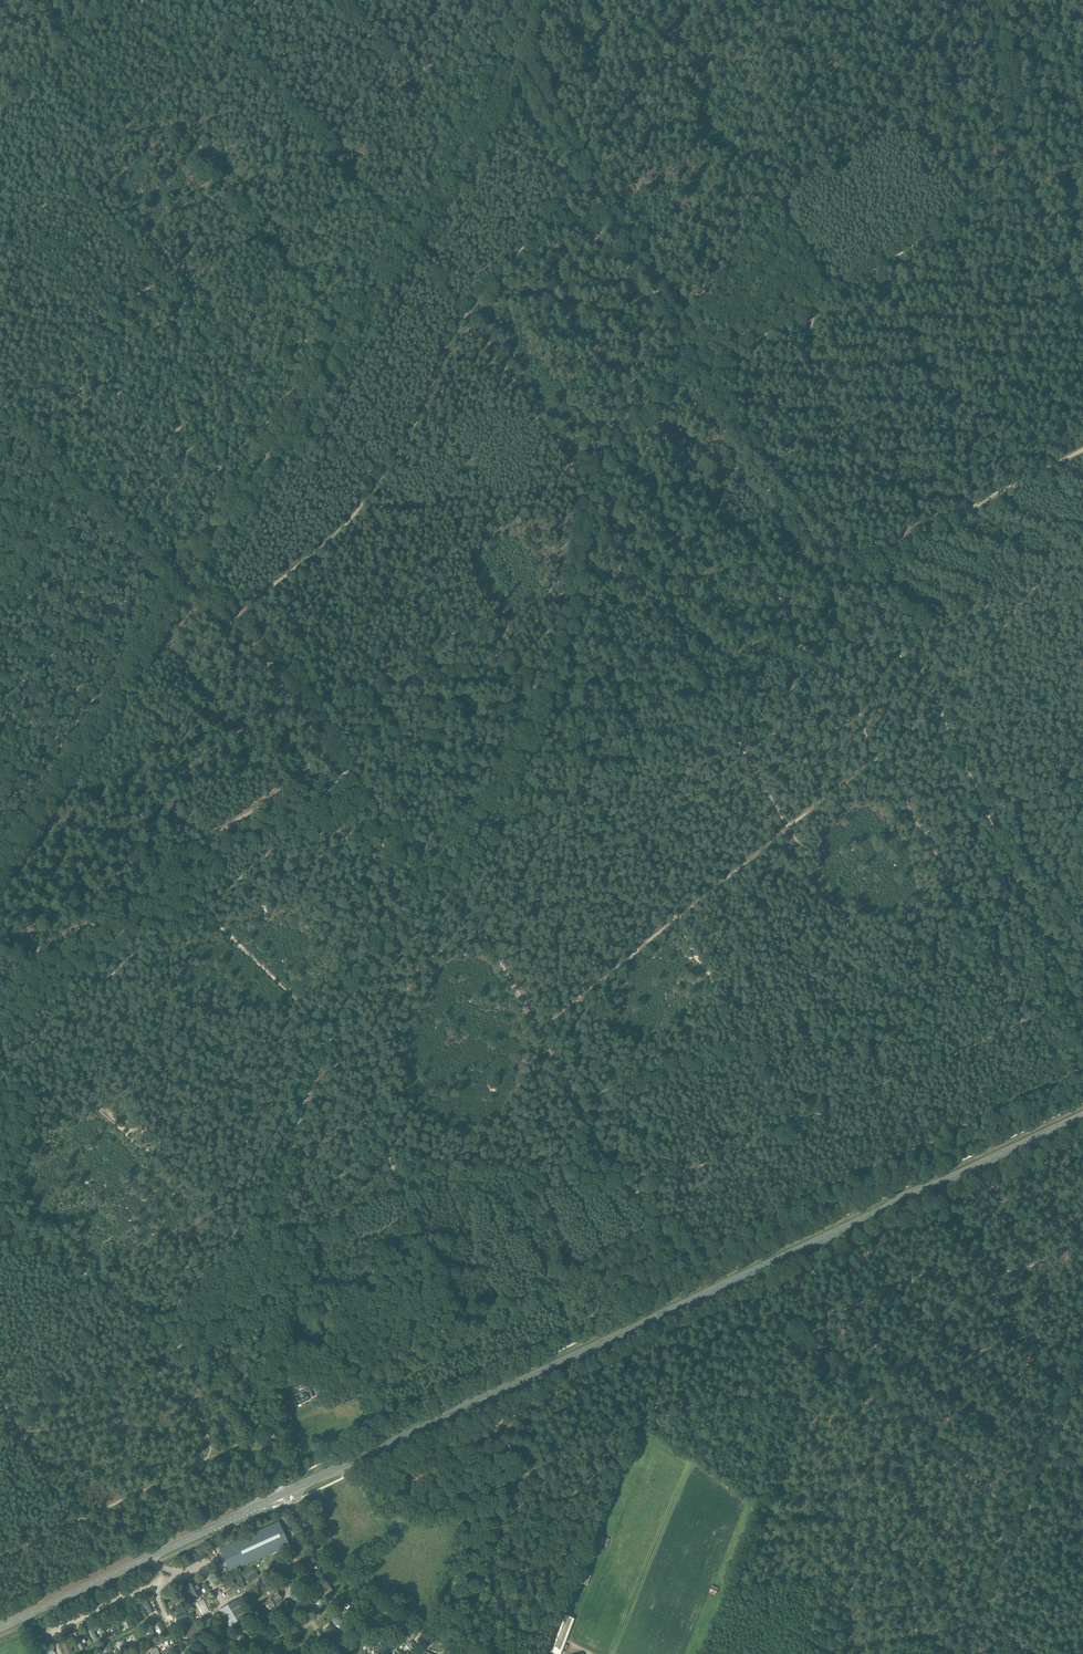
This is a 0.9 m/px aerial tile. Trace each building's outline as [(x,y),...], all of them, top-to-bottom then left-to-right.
[(298,1405),(309,1400),(305,1390),(300,1392),(301,1393),(298,1394),(298,1395),(294,1397),(295,1398),(293,1399),(292,1400),(294,1404),(295,1404),(297,1403),(298,1405)] [(385,1507),(392,1504),(388,1495),(381,1497),(385,1507)] [(279,1521),(220,1549),(230,1572),(289,1545),(279,1521)] [(606,1547),(609,1539),(601,1535),(598,1544),(606,1547)] [(291,1563),(284,1558),(277,1568),(283,1573),(291,1563)] [(279,1579),(283,1574),(278,1570),(274,1575),(279,1579)] [(586,1572),(581,1583),(587,1585),(591,1574),(586,1572)] [(192,1597),(201,1593),(196,1582),(186,1587),(187,1588),(183,1590),(187,1597),(191,1595),(192,1597)] [(324,1598),(333,1592),(328,1585),(319,1592),(324,1598)] [(715,1596),(719,1588),(712,1585),(709,1593),(715,1596)] [(270,1609),(282,1598),(277,1593),(265,1604),(270,1609)] [(325,1605),(316,1594),(310,1599),(319,1610),(325,1605)] [(299,1595),(294,1599),(296,1602),(292,1606),(297,1612),(306,1603),(299,1595)] [(203,1600),(196,1604),(202,1615),(210,1611),(203,1600)] [(218,1610),(230,1629),(246,1619),(235,1600),(218,1610)] [(154,1613),(158,1612),(154,1601),(150,1603),(154,1613)] [(281,1601),(269,1610),(271,1613),(283,1604),(281,1601)] [(344,1614),(343,1615),(346,1618),(354,1609),(351,1606),(346,1611),(345,1610),(343,1612),(344,1614)] [(300,1610),(297,1613),(304,1621),(307,1618),(309,1616),(303,1609),(301,1611),(300,1610)] [(355,1617),(352,1620),(359,1625),(367,1616),(364,1613),(358,1620),(355,1617)] [(132,1627),(126,1614),(118,1617),(120,1621),(124,1619),(129,1628),(132,1627)] [(263,1628),(267,1624),(258,1614),(254,1617),(263,1628)] [(288,1615),(281,1620),(279,1621),(287,1632),(294,1627),(289,1619),(290,1618),(288,1615)] [(551,1652),(557,1653),(561,1653),(567,1639),(575,1619),(565,1615),(562,1624),(551,1652)] [(343,1627),(346,1624),(337,1616),(335,1618),(339,1623),(337,1624),(340,1627),(342,1625),(343,1627)] [(116,1637),(119,1635),(112,1623),(110,1623),(109,1625),(113,1632),(112,1632),(113,1635),(114,1634),(116,1637)] [(161,1636),(166,1633),(164,1629),(165,1628),(163,1624),(156,1628),(161,1636)] [(92,1627),(87,1629),(93,1641),(97,1639),(94,1632),(99,1629),(97,1626),(92,1628),(92,1627)] [(196,1635),(199,1634),(196,1626),(182,1630),(185,1638),(187,1637),(188,1640),(196,1637),(196,1635)] [(275,1640),(279,1637),(272,1626),(267,1629),(275,1640)] [(329,1626),(325,1629),(329,1634),(328,1635),(329,1637),(331,1635),(332,1637),(336,1634),(329,1626)] [(356,1640),(359,1638),(356,1634),(359,1632),(355,1627),(353,1629),(350,1631),(356,1640)] [(210,1632),(204,1637),(207,1641),(213,1636),(210,1632)] [(102,1645),(106,1644),(101,1633),(97,1635),(102,1645)] [(379,1642),(378,1643),(381,1646),(390,1638),(387,1635),(382,1639),(377,1634),(374,1637),(379,1642)] [(141,1645),(137,1635),(133,1637),(136,1643),(132,1645),(133,1649),(141,1645)] [(424,1646),(428,1640),(421,1635),(417,1641),(424,1646)] [(320,1650),(327,1645),(320,1636),(313,1642),(320,1650)] [(374,1651),(377,1649),(370,1641),(367,1643),(371,1648),(370,1650),(371,1651),(373,1650),(374,1651)] [(263,1644),(261,1642),(259,1643),(258,1645),(264,1653),(267,1653),(268,1652),(265,1648),(267,1647),(264,1643),(263,1644)] [(332,1645),(337,1653),(338,1653),(343,1651),(337,1642),(332,1645)] [(223,1648),(227,1653),(233,1653),(237,1652),(230,1643),(223,1648)] [(241,1653),(251,1646),(249,1643),(244,1647),(243,1646),(239,1648),(240,1650),(239,1650),(241,1653)] [(413,1653),(415,1651),(408,1643),(406,1645),(409,1649),(408,1650),(409,1652),(410,1651),(413,1653)] [(304,1645),(300,1647),(305,1653),(310,1653),(304,1645)]
